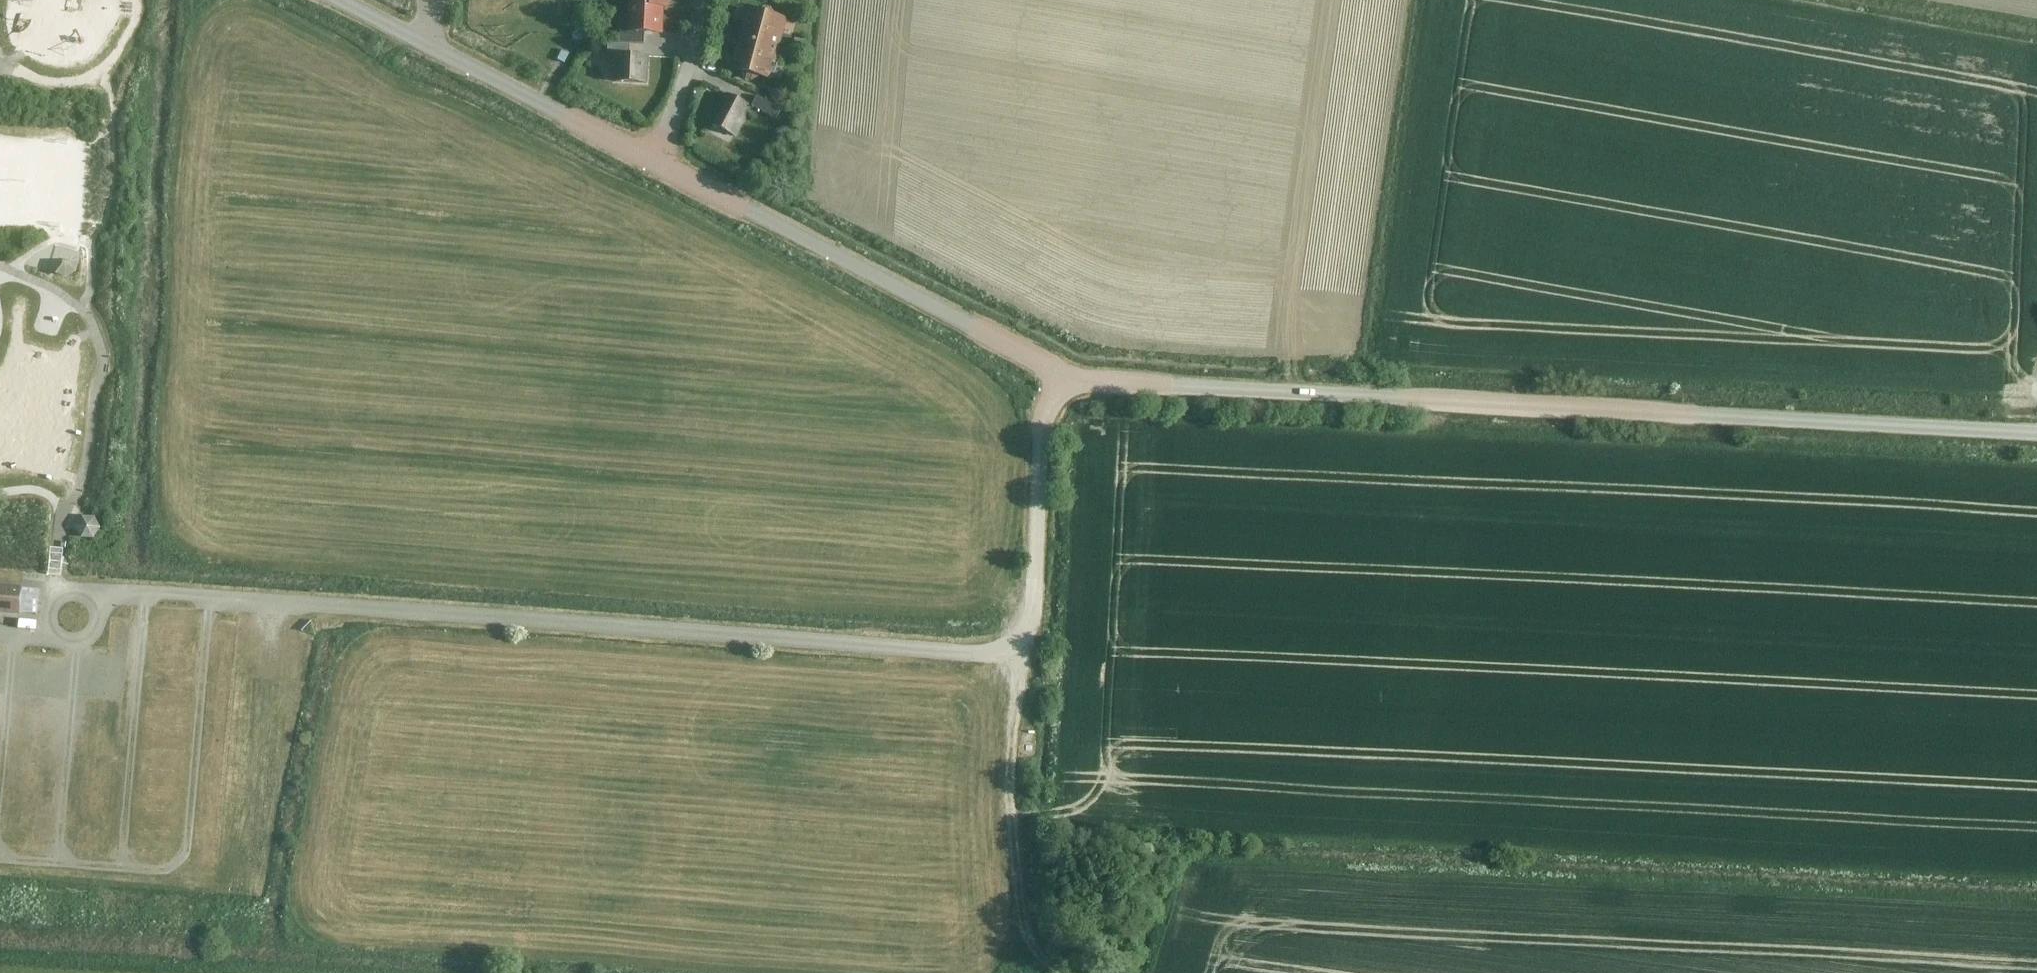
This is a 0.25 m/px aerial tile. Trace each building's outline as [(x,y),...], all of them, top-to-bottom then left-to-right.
[(666,29),(666,3),(629,2),(628,29),(666,29)] [(776,77),(792,14),(757,5),(741,68),(776,77)] [(613,82),(651,84),(652,54),(615,52),(613,82)] [(760,94),(755,105),(780,118),(786,108),(760,94)] [(742,136),(756,107),(732,96),(718,125),(742,136)] [(94,517),(85,516),(78,525),(83,535),(94,536),(100,526),(94,517)] [(0,589),(0,614),(22,616),(24,591),(0,589)]
